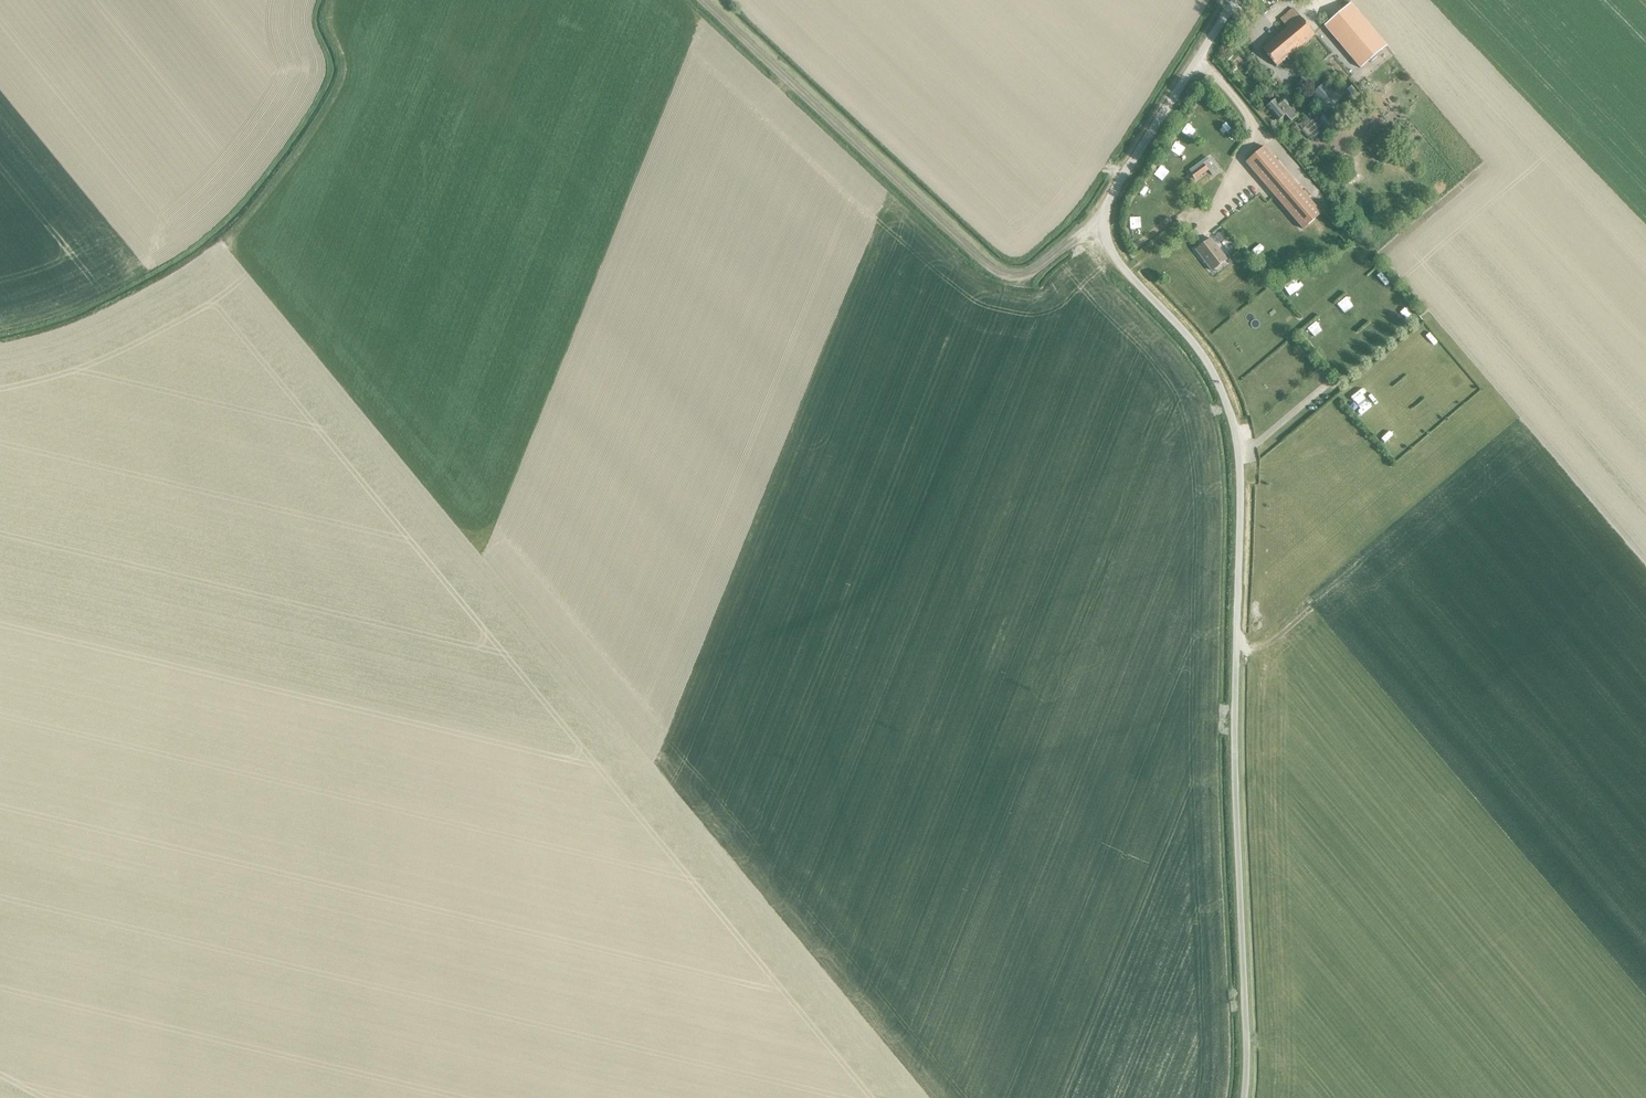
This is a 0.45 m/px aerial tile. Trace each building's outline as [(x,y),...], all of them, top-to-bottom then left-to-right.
[(1327,23),(1324,25),(1360,68),(1363,65),(1386,46),(1351,3),(1327,23)] [(1276,67),(1314,34),(1300,17),(1261,49),(1276,67)] [(1316,94),(1311,98),(1325,113),(1342,97),(1335,90),(1331,94),(1322,84),(1313,92),(1316,94)] [(1363,99),(1351,86),(1346,90),(1357,103),(1363,99)] [(1291,122),(1296,117),(1283,102),(1279,105),(1274,100),(1267,106),(1279,121),(1285,115),(1291,122)] [(1182,124),(1178,134),(1188,138),(1192,129),(1182,124)] [(1305,128),(1301,131),(1307,138),(1311,135),(1305,128)] [(1245,162),(1267,188),(1303,229),(1321,213),(1264,147),(1245,162)] [(1212,175),(1218,170),(1210,159),(1190,174),(1195,179),(1208,170),(1212,175)] [(1143,208),(1147,197),(1135,192),(1131,204),(1143,208)] [(1129,221),(1122,223),(1125,233),(1131,231),(1129,221)] [(1221,264),(1227,260),(1211,239),(1209,240),(1206,240),(1203,242),(1203,245),(1196,250),(1212,271),(1214,269),(1217,269),(1220,267),(1221,264)] [(1269,252),(1262,255),(1265,262),(1272,259),(1269,252)]
